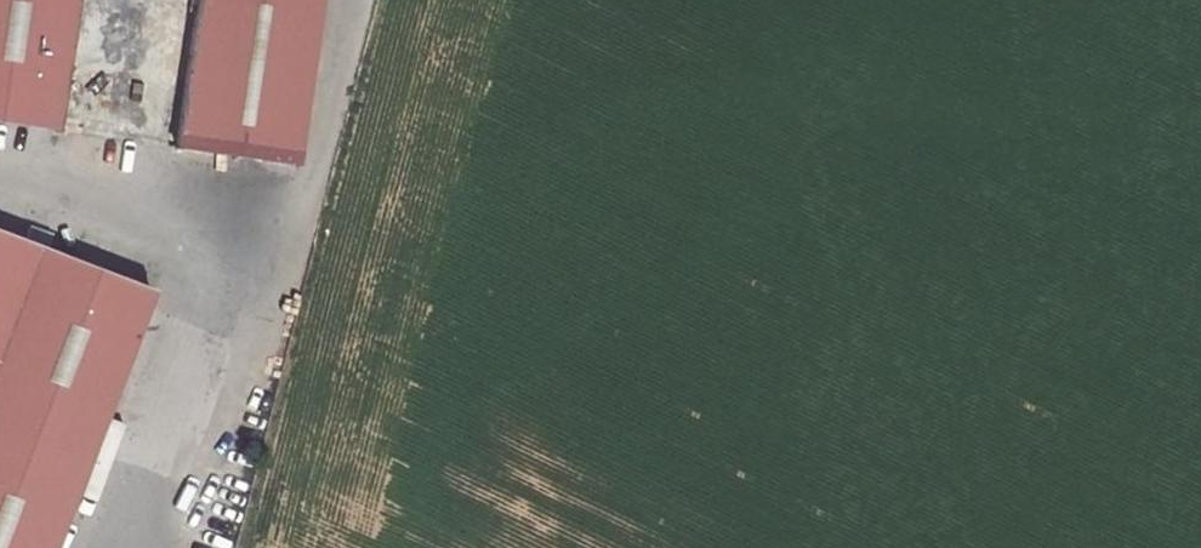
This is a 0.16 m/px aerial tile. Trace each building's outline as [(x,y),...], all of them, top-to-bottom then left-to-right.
[(316,0),(0,0),(0,127),(291,170),(316,0)] [(147,296),(0,240),(0,547),(50,547),(147,296)]
